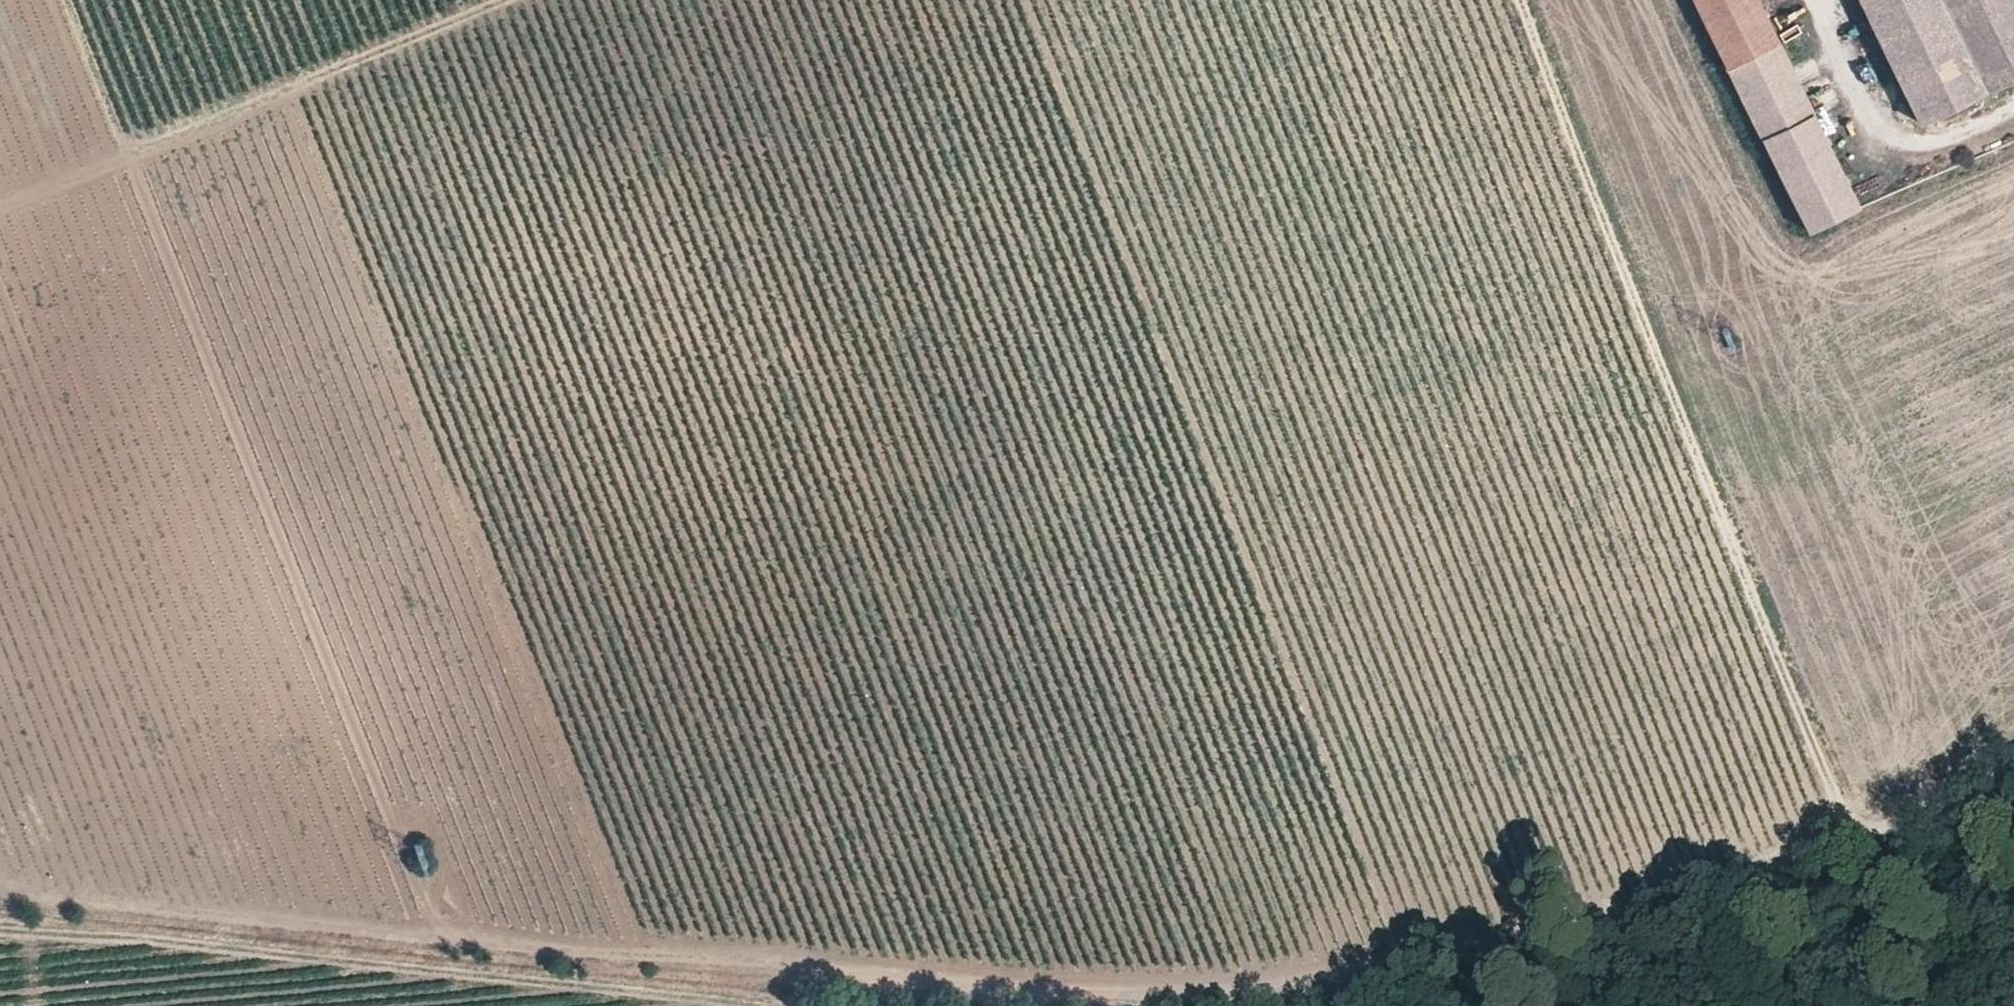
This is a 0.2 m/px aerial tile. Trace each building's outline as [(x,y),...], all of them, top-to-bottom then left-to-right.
[(1760,137),(1814,110),(1760,0),(1693,0),(1760,137)] [(1919,120),(2013,73),(2013,0),(1861,0),(1919,120)] [(1814,110),(1760,137),(1805,228),(1861,204),(1814,110)]
